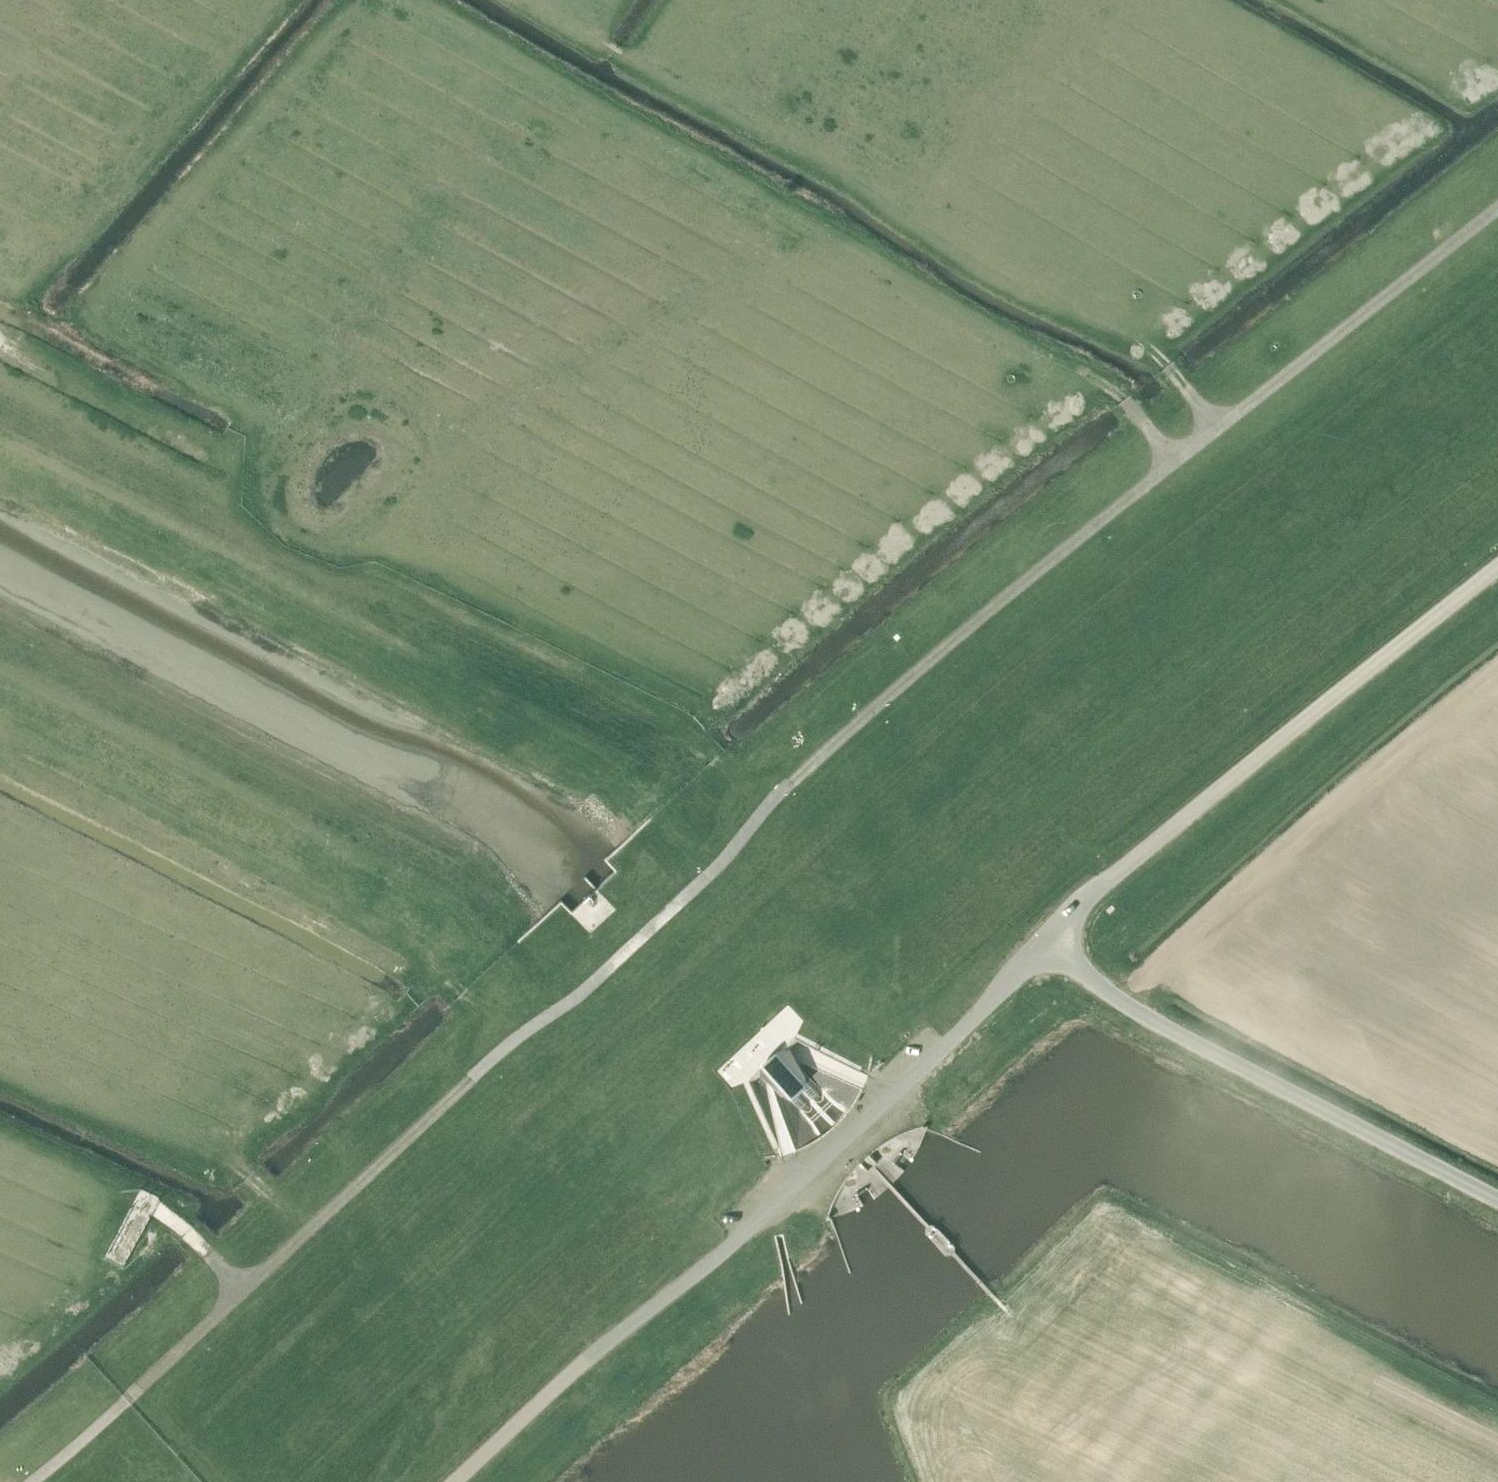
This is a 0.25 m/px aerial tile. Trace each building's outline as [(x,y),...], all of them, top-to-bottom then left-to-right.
[(750,1038),(715,1069),(734,1085),(742,1082),(745,1080),(749,1078),(753,1074),(757,1070),(771,1057),(783,1045),(788,1042),(794,1036),(795,1033),(797,1030),(802,1020),(788,1004),(750,1038)] [(771,1057),(757,1070),(764,1077),(777,1086),(788,1090),(796,1084),(806,1077),(803,1070),(791,1052),(783,1045),(771,1057)]
